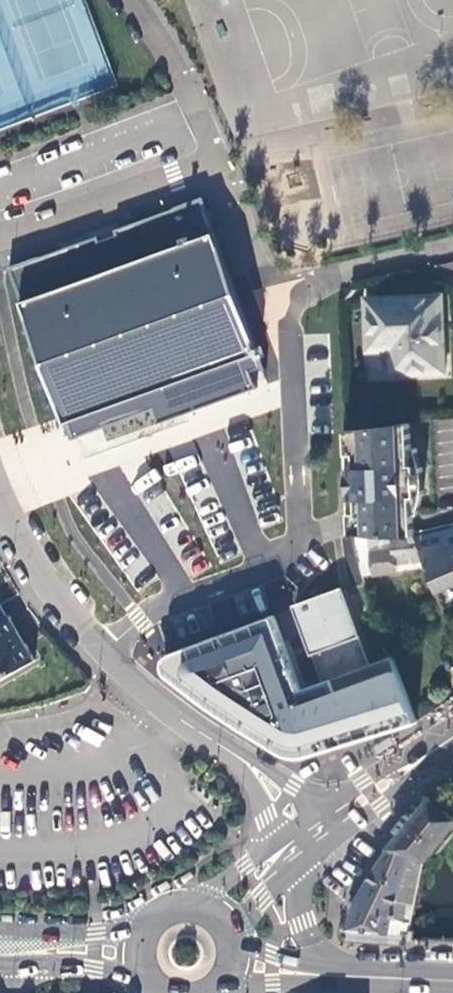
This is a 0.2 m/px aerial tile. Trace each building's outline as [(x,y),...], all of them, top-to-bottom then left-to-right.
[(201,198),(11,267),(65,418),(257,348),(201,198)] [(392,375),(446,373),(442,295),(397,297),(397,302),(366,304),(368,351),(390,351),(392,375)] [(359,515),(351,515),(351,517),(352,525),(352,535),(390,536),(390,531),(413,530),(413,522),(413,498),(417,498),(416,466),(411,466),(409,423),(348,429),(351,501),(359,501),(359,515)] [(359,515),(359,501),(351,501),(351,515),(359,515)] [(419,550),(423,560),(436,594),(452,587),(452,528),(441,531),(443,536),(433,539),(435,546),(419,550)] [(396,563),(423,560),(419,550),(414,537),(390,536),(352,535),(363,577),(397,572),(396,563)] [(315,650),(325,678),(368,662),(342,590),(297,607),(313,651),(315,650)] [(1,604),(0,605),(0,678),(35,658),(9,614),(7,615),(1,604)] [(391,655),(368,662),(325,678),(301,686),(273,622),(229,639),(163,664),(295,753),(415,721),(391,655)] [(452,831),(452,813),(431,798),(387,849),(388,850),(426,862),(428,862),(452,831)] [(392,919),(411,923),(426,862),(388,850),(370,876),(354,903),(345,931),(390,934),(392,919)]
